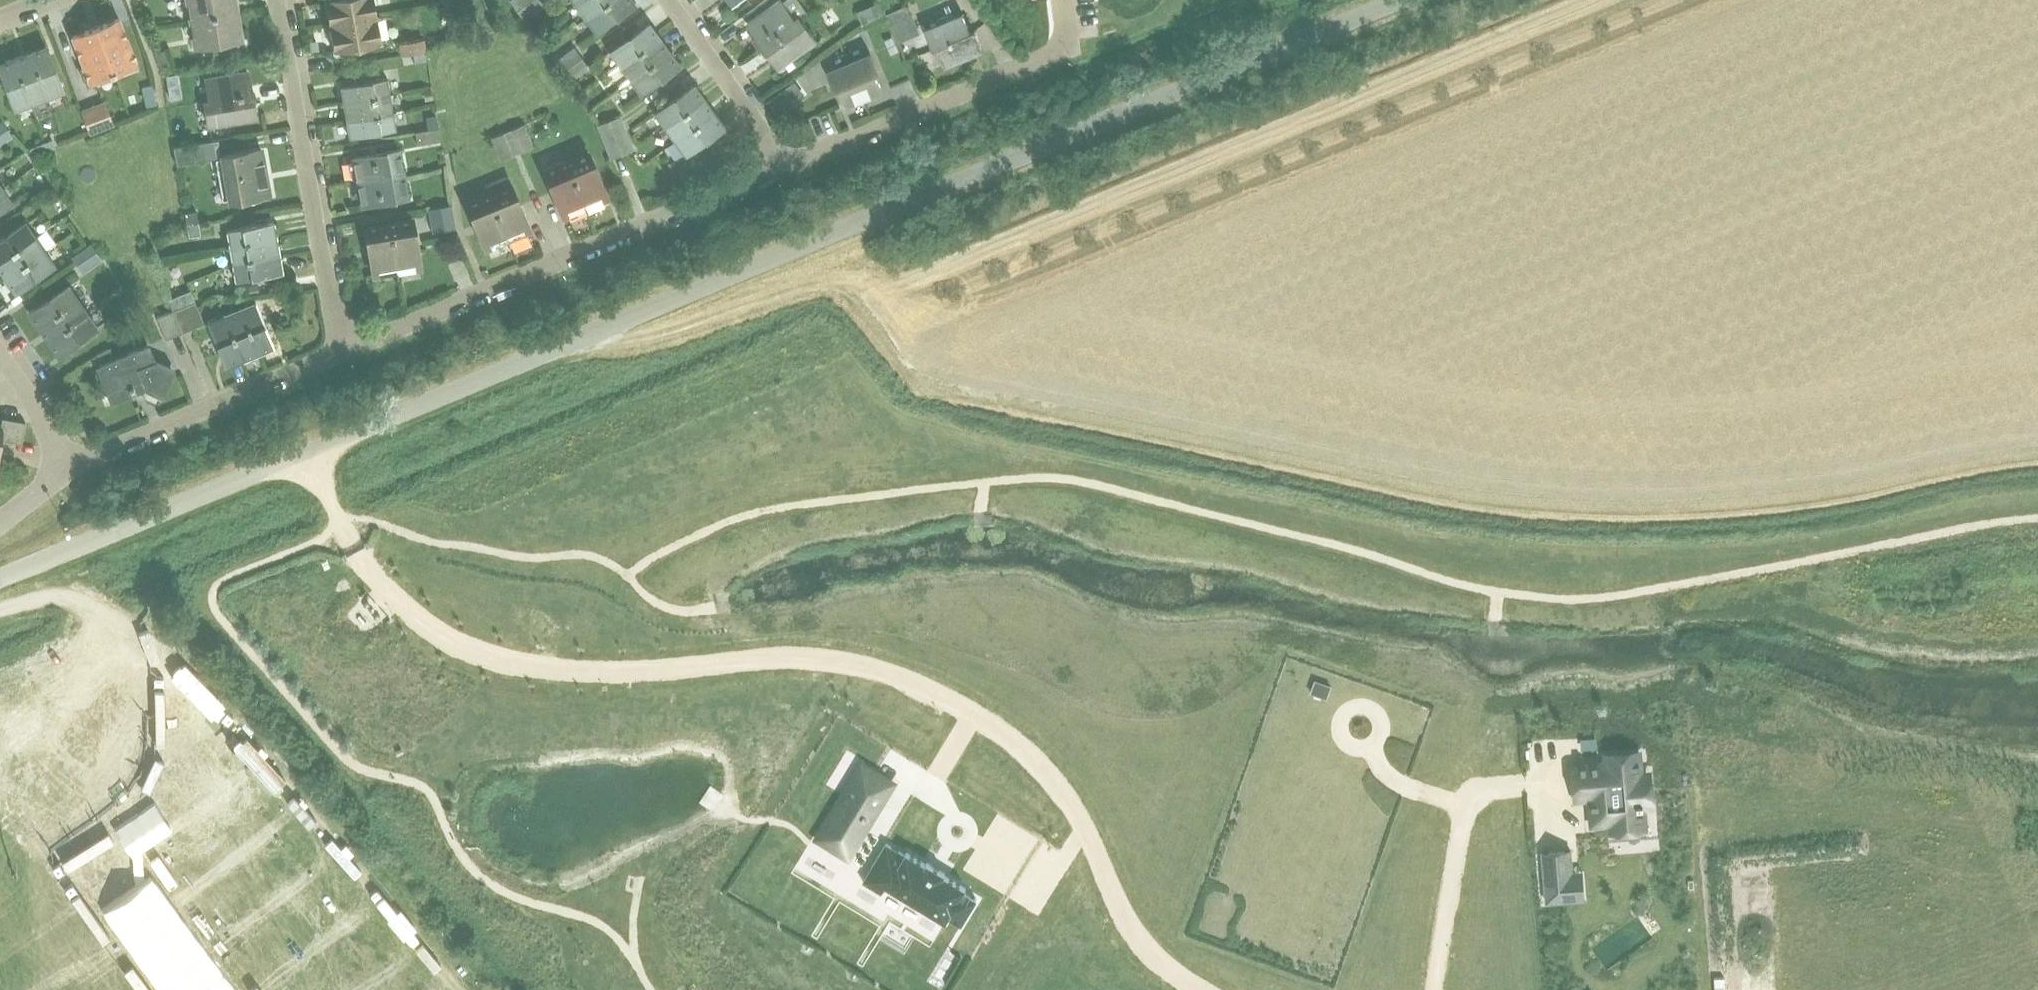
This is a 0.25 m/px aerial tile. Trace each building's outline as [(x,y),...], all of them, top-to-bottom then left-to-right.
[(210,0),(187,0),(190,18),(213,14),(210,0)] [(213,14),(236,10),(234,0),(210,0),(213,14)] [(348,0),(324,0),(328,24),(352,20),(348,0)] [(375,15),(373,0),(348,0),(352,20),(375,15)] [(519,14),(538,0),(519,0),(512,5),(519,14)] [(523,19),(542,4),(539,0),(538,0),(519,14),(523,19)] [(574,3),(584,17),(607,0),(579,0),(574,3)] [(631,0),(607,0),(584,17),(595,31),(633,3),(631,0)] [(799,0),(784,0),(781,3),(779,1),(747,24),(756,37),(752,40),(757,48),(762,44),(762,45),(767,42),(794,22),(794,21),(799,18),(807,11),(799,0)] [(861,25),(886,15),(880,2),(855,12),(861,25)] [(903,7),(886,15),(895,37),(916,28),(908,7),(904,9),(903,7)] [(236,10),(213,14),(218,42),(241,38),(236,10)] [(213,14),(190,18),(195,46),(218,42),(213,14)] [(380,41),(375,15),(352,20),(356,45),(380,41)] [(948,41),(974,30),(974,29),(969,31),(963,15),(923,31),(931,49),(948,42),(948,41)] [(118,18),(95,27),(103,49),(127,40),(118,18)] [(799,18),(794,21),(794,22),(767,42),(782,63),(814,40),(799,18)] [(356,45),(352,20),(328,24),(332,49),(356,45)] [(620,65),(658,37),(648,23),(610,51),(620,65)] [(103,49),(95,27),(71,36),(80,58),(103,49)] [(948,42),(931,49),(931,50),(936,48),(943,65),(982,49),(974,30),(948,41),(948,42)] [(891,36),(883,39),(890,54),(897,50),(891,36)] [(668,50),(658,37),(620,65),(630,79),(668,50)] [(422,38),(410,40),(412,52),(423,50),(424,50),(422,38)] [(315,39),(307,40),(309,50),(316,49),(315,39)] [(135,63),(127,40),(103,49),(112,72),(135,63)] [(410,40),(398,42),(401,54),(402,53),(412,52),(410,40)] [(29,52),(46,97),(62,91),(45,46),(29,52)] [(222,46),(209,48),(211,58),(224,56),(222,48),(222,46)] [(233,46),(222,48),(224,56),(224,57),(234,56),(233,46)] [(577,50),(574,47),(555,62),(557,65),(577,50)] [(162,48),(153,52),(159,67),(168,64),(162,48)] [(103,49),(80,58),(89,81),(112,72),(103,49)] [(412,52),(402,53),(403,63),(425,59),(423,50),(412,52)] [(577,50),(557,65),(565,75),(574,68),(584,60),(577,50)] [(678,65),(668,50),(630,79),(640,93),(678,65)] [(29,52),(13,59),(30,103),(46,97),(29,52)] [(882,90),(874,73),(877,71),(869,54),(849,62),(863,98),(882,90)] [(13,59),(0,64),(0,74),(14,110),(30,103),(13,59)] [(574,68),(579,74),(589,66),(584,60),(574,68)] [(863,98),(849,62),(828,71),(835,89),(838,88),(845,105),(863,98)] [(565,75),(569,81),(579,74),(574,68),(565,75)] [(248,105),(253,105),(246,71),(205,78),(209,100),(203,101),(207,124),(250,117),(248,105)] [(176,74),(165,75),(167,87),(178,86),(176,74)] [(341,102),(389,93),(386,77),(338,86),(341,102)] [(663,126),(702,98),(693,85),(654,113),(663,126)] [(429,87),(421,89),(424,100),(431,98),(429,87)] [(389,93),(341,102),(344,119),(392,110),(389,93)] [(774,95),(766,101),(777,116),(785,109),(774,95)] [(712,112),(702,98),(663,126),(674,140),(712,112)] [(90,133),(113,124),(104,102),(81,110),(90,133)] [(396,128),(392,110),(344,119),(348,137),(396,128)] [(712,112),(674,140),(684,154),(723,126),(712,112)] [(434,114),(424,116),(426,127),(436,125),(434,114)] [(618,116),(597,124),(601,135),(612,131),(623,126),(618,116)] [(521,151),(533,146),(523,124),(511,129),(521,151)] [(425,129),(427,140),(439,138),(437,126),(425,129)] [(612,131),(616,142),(627,137),(623,126),(612,131)] [(4,139),(10,134),(5,127),(0,131),(0,133),(4,139)] [(412,131),(415,143),(427,140),(425,129),(412,131)] [(612,131),(601,135),(610,158),(621,153),(616,142),(612,131)] [(499,160),(511,155),(502,133),(490,138),(499,160)] [(616,142),(621,153),(632,149),(627,137),(616,142)] [(43,142),(46,150),(54,147),(50,139),(43,142)] [(220,155),(217,139),(172,148),(176,164),(220,155)] [(43,142),(36,144),(39,153),(46,150),(43,142)] [(28,147),(31,156),(39,153),(36,144),(28,147)] [(378,175),(403,171),(398,146),(374,151),(378,175)] [(259,148),(220,155),(228,200),(267,193),(259,148)] [(378,175),(374,151),(349,155),(354,180),(378,175)] [(574,185),(596,176),(587,154),(565,163),(574,185)] [(574,185),(565,163),(542,172),(552,194),(574,185)] [(403,171),(378,175),(382,201),(407,196),(403,171)] [(378,175),(354,180),(358,205),(382,201),(378,175)] [(596,176),(574,185),(583,207),(605,198),(596,176)] [(496,217),(519,208),(510,186),(509,187),(506,178),(484,187),(487,195),(496,217)] [(574,185),(552,194),(561,217),(583,207),(574,185)] [(1,187),(0,188),(0,209),(11,201),(1,187)] [(496,217),(487,195),(465,204),(474,226),(496,217)] [(439,206),(443,230),(455,228),(451,204),(439,206)] [(427,207),(431,231),(443,230),(439,206),(427,207)] [(519,208),(496,217),(505,240),(528,230),(519,208)] [(186,225),(197,223),(195,211),(184,213),(186,225)] [(496,217),(474,226),(483,249),(505,240),(496,217)] [(410,219),(388,223),(392,247),(415,242),(410,219)] [(229,245),(275,237),(272,220),(225,229),(229,245)] [(34,236),(24,222),(0,239),(0,259),(34,236)] [(198,235),(197,223),(186,225),(188,236),(198,235)] [(392,247),(388,223),(365,228),(369,251),(392,247)] [(0,259),(0,272),(4,277),(43,250),(34,236),(0,259)] [(279,254),(275,237),(229,245),(232,262),(262,257),(279,254)] [(419,266),(415,242),(392,247),(396,270),(419,266)] [(90,243),(83,248),(87,255),(95,250),(90,243)] [(396,270),(392,247),(369,251),(374,275),(396,270)] [(77,252),(81,259),(87,255),(83,248),(77,252)] [(53,263),(43,250),(4,277),(14,291),(53,263)] [(95,250),(87,255),(92,262),(99,257),(95,250)] [(77,252),(69,257),(74,264),(81,259),(77,252)] [(282,271),(279,254),(262,257),(232,262),(235,280),(282,271)] [(87,255),(81,259),(86,266),(92,262),(87,255)] [(86,266),(81,259),(74,264),(79,271),(86,266)] [(37,327),(76,299),(66,285),(27,312),(37,327)] [(178,294),(182,305),(194,301),(189,289),(178,294)] [(172,309),(182,305),(178,294),(167,299),(172,309)] [(76,299),(37,327),(46,340),(86,313),(76,299)] [(194,301),(182,305),(187,317),(198,312),(194,301)] [(254,301),(238,307),(257,352),(272,345),(254,301)] [(182,305),(172,309),(181,332),(192,328),(187,317),(182,305)] [(238,307),(222,314),(241,358),(257,352),(238,307)] [(181,332),(172,309),(154,317),(164,339),(181,332)] [(198,312),(187,317),(192,328),(203,323),(198,312)] [(96,327),(86,313),(46,340),(56,355),(96,327)] [(241,358),(222,314),(206,320),(225,365),(241,358)] [(172,368),(152,360),(146,346),(97,367),(109,394),(126,385),(130,394),(143,388),(161,395),(172,368)] [(10,430),(12,420),(1,418),(0,426),(0,429),(10,430)] [(12,420),(10,430),(21,432),(23,421),(12,420)] [(9,441),(10,430),(0,429),(0,440),(9,441)] [(21,432),(10,430),(9,441),(20,442),(21,432)] [(1594,738),(1581,739),(1582,750),(1595,749),(1594,738)] [(1650,749),(1568,757),(1574,821),(1657,813),(1650,749)] [(863,762),(816,839),(847,858),(894,782),(863,762)] [(885,842),(862,880),(881,891),(886,884),(945,920),(948,915),(961,923),(976,898),(963,890),(965,887),(943,874),(944,872),(926,861),(925,863),(906,851),(904,854),(885,842)] [(1569,849),(1542,851),(1546,901),(1573,899),(1571,871),(1569,849)]
